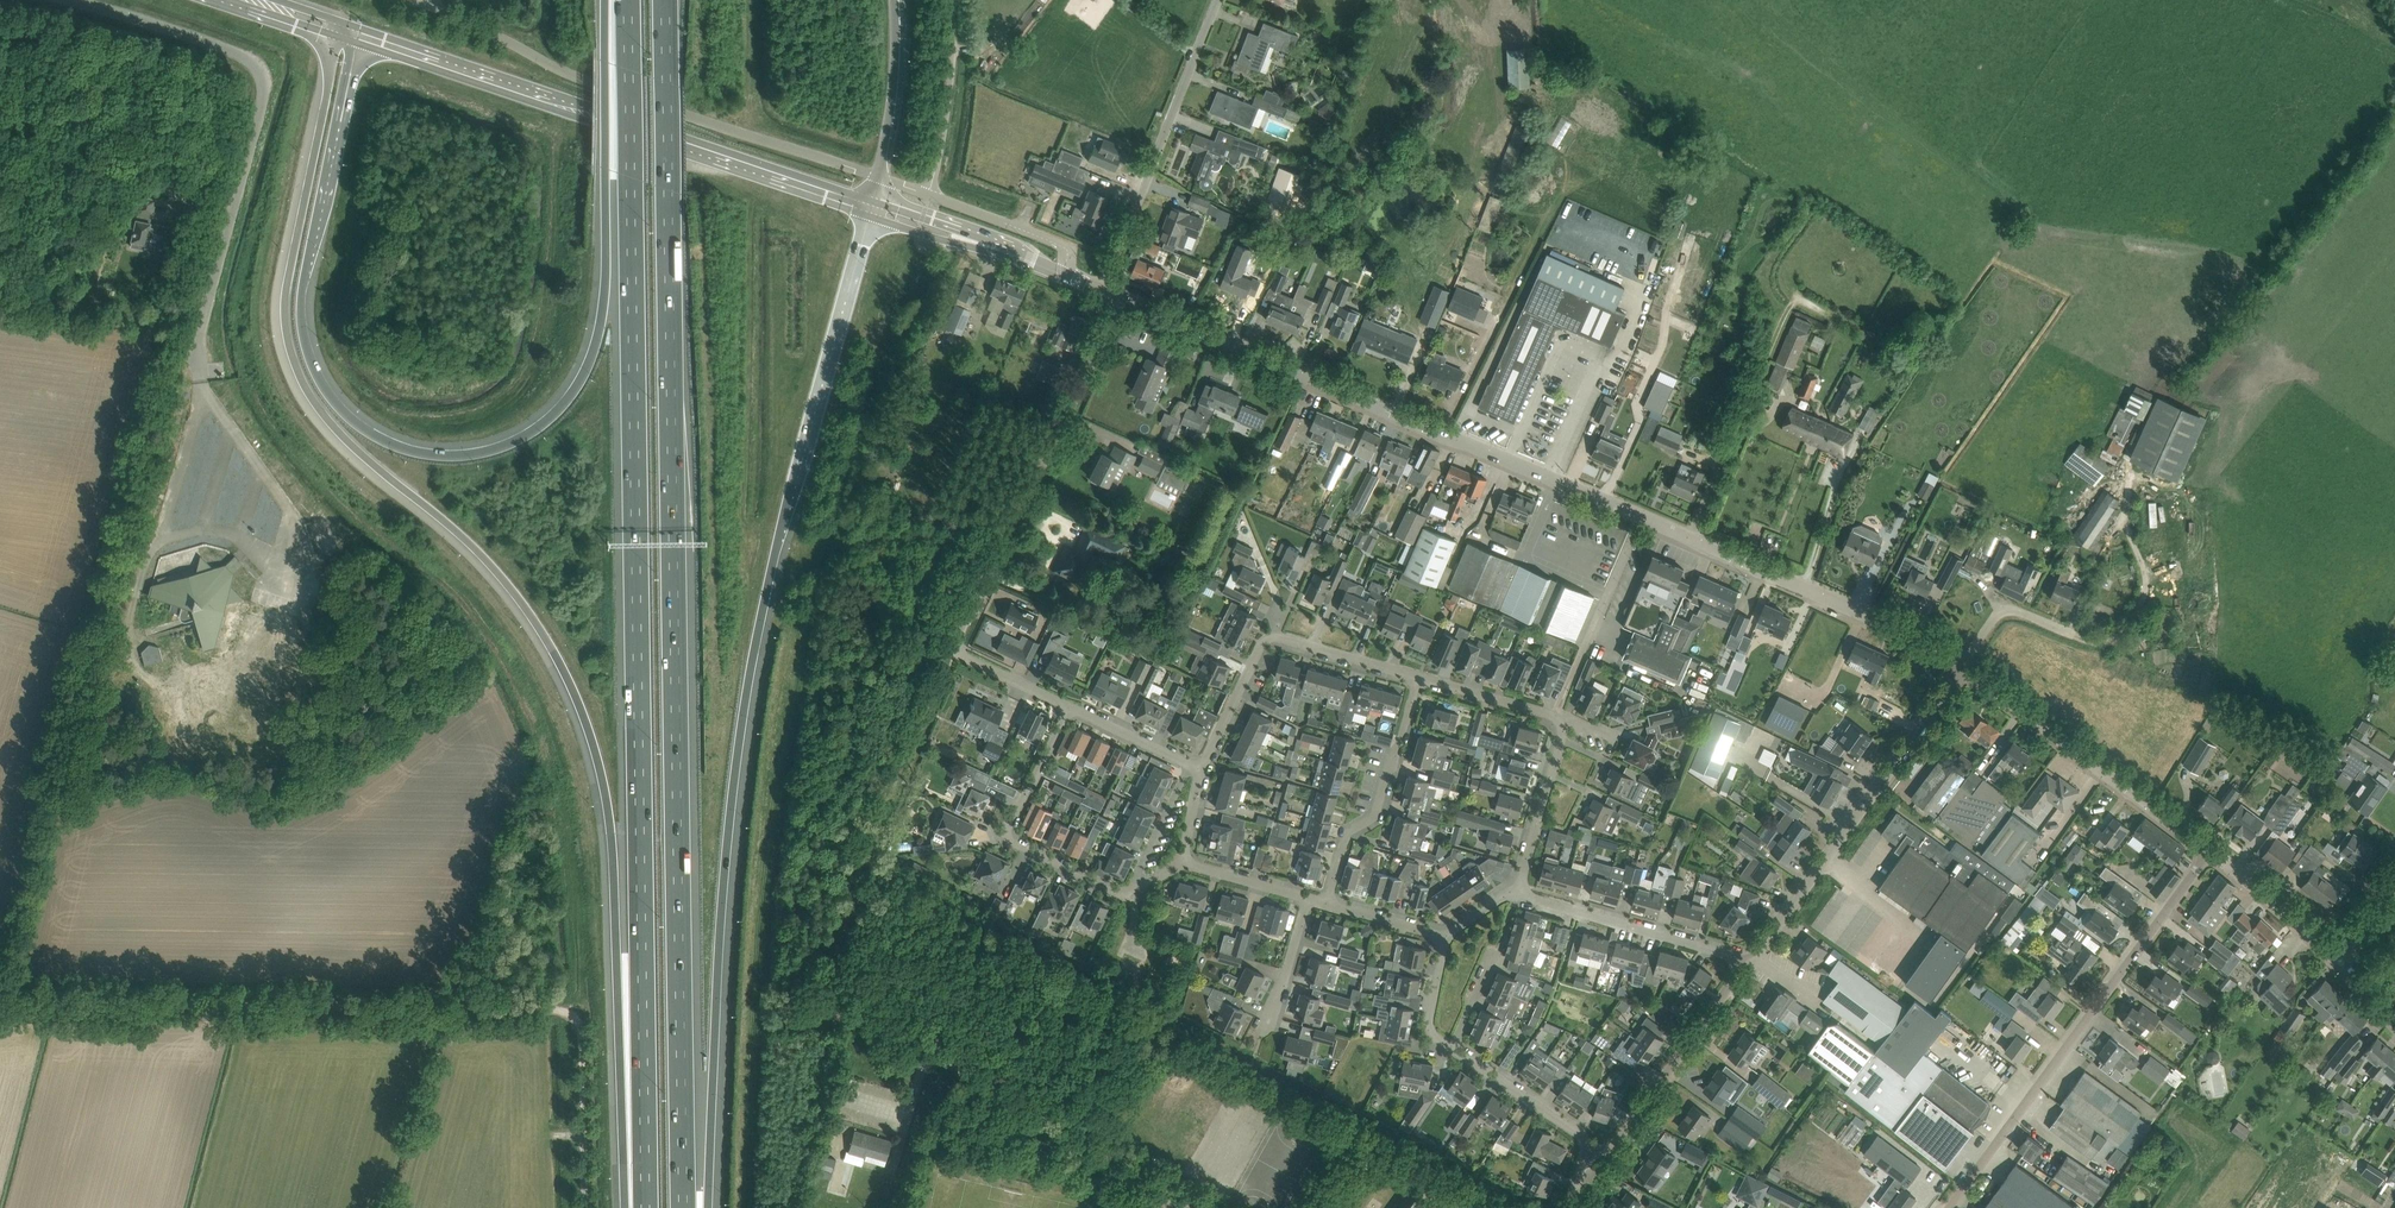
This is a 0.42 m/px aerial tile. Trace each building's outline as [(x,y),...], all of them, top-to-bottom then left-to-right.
[(1292,33),(1275,27),(1264,22),(1259,36),(1249,33),(1251,34),(1246,48),(1244,47),(1238,61),(1236,60),(1233,67),(1249,74),(1252,67),(1259,70),(1269,45),(1285,52),(1292,33)] [(1526,49),(1508,50),(1509,88),(1528,87),(1526,49)] [(1263,97),(1262,98),(1271,102),(1282,106),(1283,104),(1286,95),(1274,91),(1274,92),(1266,89),(1263,97)] [(1210,111),(1209,112),(1251,129),(1253,124),(1259,107),(1218,91),(1218,92),(1221,93),(1213,112),(1210,111)] [(1271,102),(1267,111),(1297,123),(1301,113),(1282,106),(1271,102)] [(1326,102),(1320,111),(1329,118),(1335,108),(1326,102)] [(1092,150),(1088,160),(1115,171),(1120,157),(1126,160),(1130,149),(1121,145),(1119,144),(1118,145),(1098,136),(1097,137),(1103,139),(1098,152),(1092,150)] [(1197,158),(1190,174),(1196,176),(1195,178),(1198,179),(1201,180),(1201,181),(1200,182),(1200,183),(1200,185),(1201,186),(1201,187),(1202,188),(1203,189),(1204,189),(1205,189),(1207,190),(1208,189),(1209,189),(1210,188),(1211,188),(1212,187),(1212,186),(1213,184),(1213,183),(1213,182),(1212,181),(1212,180),(1211,179),(1210,178),(1209,177),(1212,170),(1215,171),(1216,171),(1218,171),(1219,171),(1220,170),(1221,170),(1222,169),(1227,156),(1231,146),(1220,142),(1218,146),(1207,142),(1196,138),(1197,137),(1196,136),(1191,149),(1199,152),(1197,158)] [(1246,140),(1241,152),(1245,153),(1260,159),(1265,148),(1246,140)] [(1061,149),(1057,158),(1079,167),(1083,158),(1061,149)] [(1035,164),(1031,175),(1079,195),(1089,171),(1079,167),(1057,158),(1051,171),(1035,164)] [(1278,168),(1267,201),(1289,208),(1300,176),(1278,168)] [(1076,208),(1072,215),(1098,226),(1104,212),(1101,210),(1106,197),(1108,193),(1106,189),(1102,187),(1098,189),(1096,193),(1089,190),(1081,210),(1076,208)] [(1188,205),(1206,212),(1210,201),(1192,194),(1188,205)] [(155,200),(137,196),(134,209),(152,213),(155,200)] [(1502,200),(1490,196),(1478,228),(1490,233),(1502,200)] [(1189,214),(1183,211),(1172,207),(1160,238),(1184,247),(1189,234),(1197,237),(1203,220),(1189,214)] [(1409,217),(1402,219),(1406,231),(1413,228),(1409,217)] [(131,245),(131,248),(144,251),(145,248),(158,251),(157,253),(168,256),(170,249),(175,229),(155,224),(155,225),(150,224),(151,223),(150,223),(137,220),(131,245)] [(1677,221),(1672,235),(1682,238),(1687,224),(1677,221)] [(1320,249),(1327,254),(1331,249),(1324,244),(1320,249)] [(1135,246),(1131,257),(1138,260),(1139,260),(1143,250),(1135,246)] [(1255,296),(1259,285),(1260,281),(1253,278),(1252,281),(1241,276),(1252,251),(1239,246),(1228,271),(1221,287),(1246,297),(1248,293),(1255,296)] [(1624,289),(1547,255),(1480,407),(1514,421),(1557,324),(1611,348),(1626,314),(1615,309),(1624,289)] [(1138,260),(1131,276),(1145,281),(1143,285),(1154,289),(1155,286),(1159,287),(1166,271),(1139,260),(1138,260)] [(1279,272),(1272,288),(1281,292),(1288,276),(1279,272)] [(1325,313),(1334,291),(1338,281),(1328,277),(1315,309),(1325,313)] [(1007,328),(1019,300),(1024,289),(997,278),(990,294),(1005,300),(995,323),(1007,328)] [(1389,284),(1378,279),(1371,295),(1383,300),(1389,284)] [(1343,282),(1335,302),(1344,306),(1352,286),(1343,282)] [(964,283),(958,298),(974,304),(980,290),(964,283)] [(1436,286),(1421,321),(1435,327),(1450,292),(1436,286)] [(1457,287),(1448,309),(1474,320),(1483,297),(1457,287)] [(1271,309),(1267,320),(1282,326),(1293,300),(1285,296),(1284,298),(1277,295),(1273,304),(1271,309)] [(1293,300),(1282,326),(1298,333),(1302,322),(1304,317),(1310,303),(1295,296),(1293,300)] [(961,334),(971,311),(955,305),(946,328),(961,334)] [(1348,339),(1353,328),(1358,314),(1341,307),(1331,331),(1341,336),(1340,338),(1346,340),(1346,338),(1348,339)] [(1399,325),(1404,314),(1392,309),(1387,320),(1399,325)] [(1060,322),(1055,333),(1051,342),(1070,350),(1076,334),(1081,336),(1087,320),(1075,315),(1069,329),(1066,328),(1067,325),(1060,322)] [(1400,340),(1393,337),(1395,332),(1365,319),(1356,342),(1353,349),(1363,353),(1366,346),(1407,362),(1417,339),(1402,334),(1400,340)] [(1443,338),(1447,329),(1440,326),(1436,334),(1443,338)] [(1781,390),(1788,374),(1791,375),(1809,333),(1791,326),(1767,385),(1781,390)] [(1845,355),(1840,364),(1865,378),(1870,369),(1845,355)] [(1077,365),(1079,359),(1071,356),(1068,362),(1077,365)] [(1148,359),(1134,391),(1141,394),(1136,405),(1152,412),(1157,401),(1153,399),(1161,382),(1164,384),(1171,369),(1156,363),(1148,359)] [(1456,390),(1464,370),(1446,362),(1445,364),(1431,359),(1423,380),(1424,381),(1425,383),(1430,385),(1431,384),(1440,387),(1442,384),(1456,390)] [(1061,367),(1050,363),(1043,360),(1039,370),(1057,378),(1061,367)] [(1809,399),(1818,378),(1808,373),(1798,394),(1809,399)] [(1863,382),(1847,373),(1828,408),(1844,417),(1863,382)] [(1673,390),(1656,382),(1643,409),(1661,417),(1673,390)] [(1202,396),(1202,398),(1209,401),(1207,404),(1233,415),(1234,412),(1239,414),(1237,419),(1261,429),(1267,414),(1243,404),(1243,406),(1237,404),(1240,396),(1215,386),(1214,388),(1207,385),(1202,396)] [(2131,392),(2123,409),(2143,418),(2151,402),(2131,392)] [(2178,481),(2207,419),(2159,396),(2130,459),(2178,481)] [(1605,423),(1612,406),(1603,402),(1595,419),(1605,423)] [(1844,458),(1849,447),(1855,434),(1792,407),(1782,430),(1844,458)] [(1870,407),(1859,427),(1869,433),(1880,412),(1870,407)] [(1187,408),(1181,422),(1190,426),(1187,433),(1195,436),(1197,429),(1198,429),(1204,415),(1187,408)] [(2120,408),(2107,435),(2112,437),(2106,450),(2103,449),(2100,456),(2115,464),(2138,417),(2120,408)] [(1333,438),(1340,420),(1318,411),(1311,429),(1314,430),(1311,439),(1324,444),(1327,436),(1333,438)] [(1287,451),(1301,418),(1290,414),(1276,447),(1287,451)] [(1169,446),(1180,423),(1163,415),(1159,423),(1166,426),(1158,441),(1169,446)] [(1350,445),(1353,439),(1358,428),(1340,420),(1333,438),(1327,436),(1324,444),(1321,452),(1319,455),(1325,458),(1328,452),(1331,453),(1336,439),(1350,445)] [(1675,452),(1682,435),(1662,426),(1654,443),(1675,452)] [(1374,432),(1373,433),(1366,430),(1354,454),(1370,462),(1382,437),(1381,437),(1382,436),(1381,434),(1375,431),(1374,432)] [(1616,466),(1621,455),(1625,447),(1601,436),(1592,456),(1616,466)] [(1384,456),(1380,466),(1400,475),(1404,465),(1405,465),(1406,461),(1411,450),(1410,449),(1411,448),(1403,444),(1402,446),(1397,444),(1396,442),(1392,440),(1391,441),(1389,441),(1385,452),(1383,456),(1384,456)] [(2067,460),(2097,482),(2109,466),(2079,443),(2067,460)] [(1430,473),(1435,463),(1440,452),(1424,444),(1414,466),(1407,480),(1422,488),(1429,473),(1430,473)] [(1114,489),(1119,478),(1113,475),(1118,465),(1129,471),(1136,457),(1115,446),(1115,447),(1117,448),(1111,459),(1102,454),(1090,477),(1114,489)] [(1318,457),(1319,455),(1321,452),(1311,447),(1309,453),(1318,457)] [(1346,467),(1352,455),(1341,450),(1324,486),(1332,489),(1344,466),(1346,467)] [(1154,476),(1161,462),(1144,454),(1137,468),(1154,476)] [(1352,457),(1341,477),(1351,482),(1361,462),(1352,457)] [(1468,483),(1472,474),(1451,465),(1446,477),(1444,483),(1458,489),(1463,491),(1466,482),(1468,483)] [(1165,466),(1159,478),(1182,489),(1188,477),(1165,466)] [(1678,472),(1670,490),(1691,499),(1699,482),(1700,482),(1704,473),(1692,468),(1688,477),(1678,472)] [(1366,497),(1377,477),(1368,472),(1351,506),(1361,511),(1368,498),(1366,497)] [(1456,521),(1458,514),(1467,493),(1470,494),(1467,500),(1475,503),(1478,497),(1479,498),(1487,480),(1472,474),(1468,483),(1466,482),(1463,491),(1458,489),(1452,505),(1449,511),(1447,517),(1456,521)] [(1925,481),(1917,495),(1926,500),(1934,486),(1925,481)] [(2120,500),(2104,489),(2067,544),(2086,557),(2118,510),(2115,508),(2120,500)] [(1449,511),(1452,505),(1437,499),(1438,496),(1431,493),(1427,502),(1427,501),(1421,514),(1426,517),(1429,517),(1435,505),(1449,511)] [(1529,498),(1528,498),(1524,497),(1523,498),(1516,495),(1515,497),(1504,493),(1497,510),(1508,515),(1509,513),(1528,521),(1536,502),(1534,501),(1534,500),(1529,498)] [(1426,517),(1421,514),(1409,508),(1395,535),(1413,543),(1426,517)] [(1334,520),(1321,514),(1316,523),(1329,529),(1334,520)] [(325,515),(313,518),(324,554),(336,551),(325,515)] [(1872,565),(1881,546),(1883,541),(1879,533),(1861,525),(1854,527),(1851,532),(1842,552),(1872,565)] [(1419,579),(1436,587),(1456,541),(1424,527),(1404,573),(1419,579)] [(1065,548),(1054,571),(1065,576),(1077,581),(1088,559),(1093,547),(1118,559),(1124,546),(1086,528),(1075,552),(1065,548)] [(1378,539),(1376,538),(1379,531),(1372,528),(1369,534),(1362,548),(1371,553),(1378,539)] [(1362,548),(1369,534),(1360,530),(1353,544),(1362,548)] [(1993,554),(2000,539),(1988,533),(1979,551),(1992,557),(1993,554)] [(1510,537),(1507,545),(1517,549),(1521,541),(1510,537)] [(1312,541),(1306,554),(1315,558),(1321,545),(1312,541)] [(1240,575),(1237,582),(1258,592),(1264,579),(1263,575),(1258,573),(1259,572),(1255,560),(1249,557),(1253,549),(1238,542),(1234,550),(1237,552),(1233,559),(1238,574),(1240,575)] [(1306,557),(1305,557),(1298,553),(1299,550),(1283,543),(1278,554),(1284,557),(1280,567),(1289,571),(1287,576),(1296,580),(1301,568),(1306,557)] [(1323,543),(1320,549),(1328,553),(1331,546),(1323,543)] [(1494,606),(1513,562),(1469,543),(1450,587),(1494,606)] [(2002,544),(1990,570),(2001,575),(2007,562),(2013,549),(2002,544)] [(1310,585),(1305,596),(1322,603),(1327,592),(1333,595),(1348,562),(1350,555),(1342,552),(1339,558),(1331,575),(1330,575),(1325,577),(1325,578),(1315,574),(1310,585)] [(1980,574),(1986,563),(1970,555),(1965,565),(1980,574)] [(186,620),(187,620),(195,618),(204,650),(214,647),(216,641),(215,640),(224,603),(243,598),(230,585),(233,574),(242,565),(234,557),(225,566),(214,569),(201,556),(196,575),(159,585),(158,584),(152,586),(149,595),(192,607),(193,609),(171,603),(169,610),(179,612),(179,613),(179,614),(179,615),(180,616),(180,617),(181,618),(181,619),(182,619),(183,620),(184,620),(185,620),(186,620)] [(1690,583),(1689,583),(1680,579),(1684,569),(1653,556),(1644,576),(1685,594),(1690,583)] [(1953,557),(1944,575),(1953,579),(1962,562),(1953,557)] [(1925,574),(1914,568),(1916,564),(1904,558),(1896,575),(1907,580),(1904,587),(1913,591),(1914,589),(1927,595),(1933,582),(1923,577),(1925,574)] [(1379,570),(1382,563),(1377,561),(1374,568),(1379,570)] [(1538,625),(1575,641),(1594,597),(1557,581),(1558,580),(1557,579),(1556,581),(1513,562),(1494,606),(1537,625),(1537,626),(1538,626),(1538,625)] [(2005,580),(2000,590),(2024,602),(2029,591),(2032,584),(2035,586),(2042,571),(2029,565),(2026,571),(2021,581),(2007,574),(2006,577),(2005,580)] [(2071,572),(2063,568),(2051,598),(2071,607),(2078,590),(2066,585),(2071,572)] [(1973,575),(1961,569),(1958,574),(1970,581),(1973,575)] [(1415,588),(1419,579),(1404,573),(1403,572),(1399,581),(1415,588)] [(1707,612),(1719,584),(1700,575),(1693,592),(1694,593),(1691,601),(1701,605),(1700,609),(1697,615),(1693,613),(1689,622),(1685,620),(1676,616),(1673,622),(1681,626),(1673,646),(1687,653),(1699,626),(1700,627),(1704,618),(1707,612)] [(1365,587),(1359,584),(1343,577),(1341,583),(1336,594),(1344,597),(1338,610),(1352,617),(1364,589),(1365,587)] [(1211,579),(1205,590),(1215,595),(1220,583),(1211,579)] [(1738,592),(1719,584),(1707,612),(1729,621),(1734,610),(1731,609),(1738,592)] [(1226,585),(1222,593),(1241,602),(1245,594),(1226,585)] [(1371,590),(1370,592),(1364,589),(1352,617),(1366,623),(1372,609),(1380,613),(1385,602),(1387,597),(1371,590)] [(1447,598),(1445,603),(1447,609),(1452,611),(1456,602),(1447,598)] [(1231,623),(1249,632),(1257,617),(1238,608),(1240,605),(1232,601),(1228,609),(1235,613),(1231,623)] [(1407,612),(1401,609),(1402,605),(1395,602),(1381,632),(1396,639),(1401,628),(1408,631),(1415,615),(1408,611),(1407,612)] [(1447,610),(1444,603),(1438,606),(1441,612),(1447,610)] [(1011,604),(1004,618),(1015,623),(1019,625),(1030,631),(1037,616),(1026,611),(1011,604)] [(1757,624),(1755,627),(1764,631),(1766,628),(1768,623),(1776,627),(1774,631),(1775,632),(1784,636),(1791,620),(1782,615),(1783,612),(1765,604),(1760,615),(1757,624)] [(1437,625),(1429,622),(1422,619),(1423,618),(1415,615),(1408,631),(1415,634),(1410,645),(1425,651),(1437,625)] [(1739,615),(1731,634),(1742,639),(1744,635),(1750,619),(1739,615)] [(1661,621),(1653,639),(1672,648),(1673,646),(1681,626),(1673,622),(1671,625),(1664,622),(1661,621)] [(1242,647),(1249,632),(1231,623),(1226,633),(1218,630),(1214,638),(1223,641),(1224,638),(1242,647)] [(1438,664),(1445,667),(1445,665),(1447,666),(1457,644),(1463,647),(1466,641),(1467,640),(1471,631),(1460,626),(1456,635),(1460,637),(1459,639),(1444,633),(1432,660),(1439,663),(1438,664)] [(1076,669),(1079,663),(1067,658),(1070,651),(1061,647),(1066,636),(1054,630),(1045,647),(1054,652),(1045,671),(1069,683),(1072,676),(1074,677),(1077,670),(1076,669)] [(1544,641),(1547,633),(1543,631),(1538,642),(1542,644),(1544,641)] [(1673,646),(1672,648),(1653,639),(1635,631),(1623,658),(1680,682),(1691,655),(1687,653),(1673,646)] [(1554,646),(1558,638),(1547,633),(1544,641),(1554,646)] [(1741,661),(1744,654),(1745,655),(1752,639),(1744,635),(1742,639),(1737,651),(1734,658),(1741,661)] [(1207,647),(1201,644),(1185,636),(1181,645),(1203,655),(1207,647)] [(1201,644),(1207,647),(1218,652),(1221,644),(1205,636),(1201,644)] [(997,650),(1028,665),(1039,644),(1028,639),(1023,649),(1002,639),(997,650)] [(1455,667),(1469,673),(1474,661),(1482,664),(1490,645),(1479,640),(1477,645),(1466,641),(1463,647),(1455,667)] [(1113,650),(1117,643),(1112,641),(1109,648),(1113,650)] [(1851,652),(1848,659),(1871,669),(1866,680),(1876,684),(1889,656),(1856,641),(1851,652)] [(149,644),(141,652),(145,666),(163,661),(159,647),(149,644)] [(1498,682),(1500,683),(1504,673),(1510,660),(1500,655),(1502,650),(1490,645),(1482,664),(1490,668),(1486,677),(1491,679),(1490,681),(1497,684),(1498,682)] [(1718,668),(1727,672),(1735,653),(1726,649),(1718,668)] [(1512,655),(1510,660),(1504,673),(1511,676),(1509,682),(1511,682),(1510,684),(1519,687),(1523,688),(1525,684),(1536,658),(1530,656),(1525,661),(1512,655)] [(1230,667),(1216,661),(1207,656),(1199,675),(1221,685),(1230,667)] [(1549,695),(1557,676),(1566,680),(1572,665),(1553,656),(1550,664),(1543,661),(1535,680),(1537,681),(1534,688),(1538,690),(1537,693),(1544,696),(1545,693),(1549,695)] [(1281,657),(1275,677),(1285,680),(1284,684),(1288,685),(1283,701),(1285,704),(1290,705),(1293,697),(1298,698),(1300,697),(1303,689),(1303,688),(1296,686),(1301,667),(1295,665),(1296,661),(1281,657)] [(1588,658),(1581,675),(1590,679),(1597,662),(1588,658)] [(1141,683),(1150,664),(1140,660),(1131,678),(1141,683)] [(1140,706),(1135,716),(1146,722),(1160,694),(1163,688),(1151,682),(1158,669),(1152,665),(1144,680),(1140,690),(1146,693),(1144,697),(1140,706)] [(1303,688),(1303,689),(1316,692),(1322,672),(1319,672),(1316,671),(1315,669),(1312,668),(1310,669),(1308,669),(1303,688)] [(1169,678),(1178,682),(1182,673),(1173,669),(1169,678)] [(1322,672),(1316,692),(1329,696),(1335,676),(1333,676),(1329,675),(1328,673),(1325,672),(1323,673),(1322,672)] [(1102,673),(1096,684),(1091,695),(1100,700),(1102,696),(1106,699),(1106,700),(1120,707),(1129,686),(1102,673)] [(1335,676),(1329,696),(1342,700),(1339,709),(1338,712),(1346,715),(1352,692),(1346,690),(1348,680),(1342,678),(1341,677),(1338,676),(1336,677),(1335,676)] [(1352,692),(1346,715),(1353,717),(1355,712),(1362,714),(1367,716),(1370,708),(1375,688),(1373,687),(1370,686),(1369,684),(1365,683),(1364,684),(1362,684),(1359,694),(1352,692)] [(1586,684),(1575,707),(1594,716),(1595,714),(1597,715),(1601,706),(1599,705),(1605,693),(1586,684)] [(1218,690),(1214,688),(1209,685),(1206,692),(1215,696),(1218,690)] [(1644,695),(1624,685),(1610,714),(1618,718),(1618,720),(1626,723),(1626,722),(1630,723),(1633,717),(1635,718),(1640,709),(1637,707),(1644,695)] [(1375,688),(1370,708),(1381,711),(1383,711),(1388,691),(1386,691),(1383,690),(1382,688),(1378,687),(1377,688),(1375,688)] [(1383,711),(1381,718),(1397,723),(1399,715),(1397,715),(1402,695),(1396,694),(1395,692),(1391,691),(1390,692),(1388,691),(1383,711)] [(1168,724),(1175,710),(1178,703),(1160,694),(1146,722),(1158,728),(1163,717),(1169,720),(1167,724),(1168,724)] [(1277,704),(1271,701),(1260,696),(1256,704),(1273,713),(1277,704)] [(1792,738),(1795,731),(1806,709),(1780,696),(1769,718),(1765,725),(1792,738)] [(1871,696),(1867,705),(1876,710),(1880,701),(1871,696)] [(993,732),(995,726),(1002,711),(983,702),(983,701),(973,697),(970,705),(972,706),(968,714),(961,711),(955,723),(975,733),(978,725),(993,732)] [(1182,713),(1184,708),(1186,705),(1179,701),(1178,703),(1175,710),(1182,713)] [(1455,731),(1457,722),(1459,715),(1436,708),(1437,706),(1432,705),(1432,706),(1430,707),(1429,707),(1427,711),(1429,712),(1426,723),(1455,731)] [(1715,712),(1691,768),(1717,778),(1735,738),(1744,743),(1748,735),(1749,736),(1754,725),(1717,707),(1715,712)] [(1027,739),(1029,741),(1038,745),(1044,733),(1046,727),(1048,720),(1049,715),(1041,711),(1038,715),(1029,708),(1018,730),(1022,732),(1023,734),(1024,737),(1027,739)] [(1659,723),(1677,719),(1674,709),(1651,714),(1653,725),(1659,723)] [(1980,734),(1992,743),(2000,732),(1969,709),(1960,721),(1967,727),(1965,730),(1976,739),(1980,734)] [(1248,723),(1267,732),(1273,720),(1254,711),(1248,723)] [(1478,744),(1483,724),(1486,713),(1478,711),(1470,742),(1478,744)] [(1207,737),(1214,723),(1203,718),(1200,714),(1196,712),(1192,721),(1183,740),(1195,745),(1200,734),(1207,737)] [(1183,740),(1192,721),(1180,715),(1171,734),(1183,740)] [(1690,725),(1697,723),(1695,715),(1688,716),(1677,719),(1659,723),(1662,732),(1670,730),(1672,737),(1683,735),(1681,727),(1690,725)] [(1309,717),(1307,723),(1320,726),(1322,721),(1309,717)] [(1864,749),(1872,738),(1851,722),(1845,731),(1843,730),(1836,739),(1838,741),(1831,750),(1820,745),(1815,755),(1839,766),(1844,756),(1841,755),(1847,747),(1857,755),(1863,748),(1864,749)] [(1261,744),(1267,732),(1248,723),(1242,734),(1261,744)] [(1543,733),(1514,725),(1509,743),(1537,752),(1543,733)] [(1066,734),(1057,751),(1065,755),(1068,749),(1080,755),(1090,734),(1081,730),(1080,732),(1076,730),(1075,733),(1068,730),(1066,734)] [(1374,742),(1377,734),(1363,730),(1361,738),(1374,742)] [(1301,739),(1302,740),(1324,746),(1326,738),(1303,732),(1301,739)] [(1656,733),(1648,735),(1644,743),(1634,738),(1630,747),(1626,748),(1624,752),(1626,755),(1625,757),(1644,767),(1647,760),(1650,761),(1654,760),(1656,756),(1655,752),(1652,751),(1657,739),(1656,733)] [(2272,733),(2261,747),(2268,753),(2279,738),(2272,733)] [(1095,772),(1109,743),(1100,739),(1099,741),(1095,739),(1091,749),(1084,746),(1090,734),(1080,755),(1076,763),(1083,766),(1087,758),(1099,764),(1095,772)] [(1256,755),(1261,744),(1242,734),(1237,746),(1256,755)] [(1374,742),(1390,746),(1393,738),(1377,734),(1374,742)] [(1478,744),(1501,751),(1504,740),(1481,734),(1478,744)] [(256,740),(264,760),(276,755),(267,735),(256,740)] [(1351,753),(1355,740),(1336,735),(1333,748),(1351,753)] [(1468,750),(1470,743),(1446,736),(1444,742),(1420,736),(1417,749),(1437,755),(1445,757),(1446,758),(1450,745),(1468,750)] [(2382,756),(2352,737),(2345,749),(2350,752),(2361,758),(2363,755),(2390,772),(2394,765),(2382,756)] [(1302,740),(1301,739),(1297,738),(1294,750),(1288,749),(1288,751),(1293,753),(1298,754),(1302,740)] [(2200,738),(2183,765),(2199,774),(2215,747),(2200,738)] [(1001,746),(988,740),(982,753),(995,759),(1001,746)] [(2278,741),(2270,753),(2280,761),(2289,749),(2278,741)] [(1118,773),(1119,771),(1123,764),(1128,753),(1119,748),(1118,750),(1114,749),(1110,758),(1103,755),(1109,743),(1095,772),(1102,775),(1106,767),(1118,773)] [(1995,781),(2004,768),(2009,761),(2021,770),(2032,756),(2029,754),(2029,752),(2024,748),(2022,749),(2014,743),(1989,776),(1995,781)] [(1250,767),(1256,755),(1237,746),(1231,758),(1250,767)] [(1483,748),(1478,746),(1474,758),(1479,759),(1483,748)] [(1760,760),(1773,765),(1778,752),(1765,747),(1760,760)] [(1347,766),(1351,753),(1333,748),(1329,761),(1327,760),(1327,761),(1347,766)] [(1417,749),(1413,763),(1433,768),(1435,769),(1441,771),(1442,768),(1445,757),(1437,755),(1417,749)] [(1797,749),(1791,762),(1812,772),(1823,777),(1812,796),(1812,797),(1818,800),(1828,806),(1829,805),(1832,806),(1836,799),(1836,800),(1837,799),(1834,797),(1842,783),(1836,780),(1841,771),(1831,765),(1828,763),(1797,749)] [(1288,751),(1284,763),(1290,765),(1293,753),(1288,751)] [(1507,766),(1504,779),(1527,786),(1531,774),(1528,774),(1529,769),(1525,768),(1528,760),(1499,752),(1496,763),(1507,766)] [(2360,759),(2361,758),(2350,752),(2344,760),(2348,762),(2343,768),(2362,782),(2349,801),(2367,814),(2374,805),(2372,803),(2384,787),(2386,788),(2386,787),(2372,777),(2374,774),(2368,771),(2371,766),(2360,759)] [(1123,764),(1131,768),(1137,757),(1128,753),(1123,764)] [(1293,753),(1290,765),(1295,766),(1298,754),(1293,753)] [(1173,774),(1162,769),(1165,762),(1151,756),(1147,763),(1150,772),(1148,777),(1167,786),(1168,785),(1170,786),(1172,780),(1170,779),(1173,774)] [(1964,776),(1951,766),(1941,759),(1911,798),(1935,816),(1964,776)] [(1347,767),(1347,766),(1327,761),(1323,774),(1342,779),(1346,766),(1347,767)] [(2374,774),(2375,772),(2378,766),(2373,763),(2371,766),(2368,771),(2374,774)] [(1131,769),(1131,768),(1123,764),(1119,771),(1124,774),(1127,767),(1131,769)] [(1279,766),(1275,777),(1285,780),(1288,769),(1279,766)] [(1435,769),(1431,784),(1450,790),(1455,772),(1442,768),(1441,771),(1435,769)] [(1481,777),(1481,768),(1472,768),(1472,777),(1481,777)] [(1665,785),(1641,773),(1630,768),(1626,775),(1611,768),(1604,784),(1623,793),(1622,795),(1634,801),(1643,783),(1655,789),(1661,792),(1665,785)] [(1068,778),(1060,774),(1049,769),(1046,775),(1065,785),(1068,778)] [(1223,783),(1243,788),(1247,776),(1227,770),(1223,783)] [(957,771),(950,785),(964,791),(956,808),(963,812),(965,806),(981,813),(989,795),(983,793),(987,784),(957,771)] [(1338,792),(1342,779),(1323,774),(1320,787),(1338,792)] [(1675,775),(1667,777),(1670,786),(1678,784),(1675,775)] [(2034,817),(2047,798),(2064,811),(2079,792),(2059,777),(2056,781),(2047,775),(2022,808),(2034,817)] [(990,776),(987,784),(1001,791),(1005,783),(990,776)] [(1437,789),(1428,786),(1429,782),(1409,776),(1405,789),(1435,798),(1437,789)] [(1161,798),(1167,786),(1148,777),(1142,788),(1161,798)] [(1727,777),(1721,789),(1728,792),(1733,779),(1727,777)] [(1084,794),(1088,787),(1068,778),(1065,785),(1084,794)] [(1119,792),(1121,787),(1125,780),(1120,778),(1114,790),(1119,792)] [(1497,786),(1481,781),(1472,779),(1470,787),(1479,790),(1479,791),(1495,795),(1497,786)] [(1961,785),(1937,816),(1972,843),(1976,837),(1984,843),(2011,808),(2003,802),(2007,796),(1986,780),(1984,779),(1972,794),(1961,785)] [(1239,801),(1243,788),(1223,783),(1219,795),(1239,801)] [(2229,808),(2236,798),(2240,792),(2232,785),(2220,801),(2209,793),(2197,809),(2214,822),(2226,806),(2229,808)] [(1086,796),(1103,804),(1107,797),(1088,787),(1084,794),(1086,796)] [(1081,802),(1083,797),(1082,797),(1064,788),(1058,800),(1064,803),(1066,797),(1079,804),(1080,802),(1081,802)] [(1156,809),(1161,798),(1142,788),(1137,800),(1156,809)] [(1434,798),(1435,798),(1405,789),(1401,803),(1424,809),(1422,816),(1439,821),(1441,814),(1430,810),(1434,798)] [(1744,797),(1734,790),(1730,796),(1740,803),(1744,797)] [(1333,809),(1337,796),(1319,791),(1315,804),(1333,809)] [(2281,818),(2293,801),(2281,793),(2269,810),(2281,818)] [(1511,822),(1513,816),(1519,817),(1523,801),(1500,794),(1495,811),(1502,812),(1500,819),(1511,822)] [(1236,813),(1239,801),(1219,795),(1216,808),(1236,813)] [(1811,829),(1801,823),(1789,814),(1794,806),(1778,795),(1773,802),(1786,812),(1774,828),(1777,830),(1776,831),(1783,836),(1799,847),(1811,829)] [(1100,811),(1103,804),(1086,796),(1083,797),(1081,802),(1100,811)] [(1107,805),(1112,807),(1115,800),(1110,798),(1107,805)] [(1023,822),(1023,824),(1030,827),(1028,830),(1032,832),(1031,834),(1040,838),(1049,818),(1051,813),(1041,808),(1043,803),(1034,799),(1034,800),(1031,806),(1029,811),(1028,812),(1026,816),(1025,818),(1023,822)] [(1613,808),(1605,804),(1594,799),(1583,821),(1603,830),(1613,808)] [(1153,814),(1154,813),(1128,800),(1125,806),(1132,809),(1129,816),(1148,825),(1151,820),(1153,821),(1155,815),(1153,814)] [(2281,818),(2288,823),(2300,807),(2293,801),(2281,818)] [(1292,804),(1288,803),(1283,802),(1281,809),(1290,811),(1291,811),(1294,812),(1295,808),(1292,807),(1292,804)] [(1637,823),(1642,812),(1623,803),(1618,813),(1637,823)] [(1330,822),(1333,809),(1315,804),(1311,817),(1331,823),(1330,822)] [(2250,840),(2258,830),(2264,821),(2241,804),(2227,822),(2228,823),(2229,821),(2242,831),(2241,832),(2250,840)] [(1108,814),(1112,807),(1107,805),(1104,812),(1108,814)] [(1290,812),(1290,811),(1281,809),(1279,816),(1284,818),(1286,811),(1290,812)] [(1496,830),(1499,821),(1481,816),(1459,809),(1456,822),(1478,828),(1476,833),(1488,837),(1486,845),(1497,848),(1509,852),(1513,835),(1496,830)] [(1059,847),(1070,823),(1068,827),(1056,821),(1060,813),(1053,810),(1051,813),(1049,818),(1040,838),(1045,827),(1052,830),(1047,839),(1051,841),(1050,843),(1059,847)] [(927,852),(947,850),(967,848),(966,839),(964,839),(966,835),(967,836),(973,825),(964,821),(957,818),(957,817),(944,811),(934,830),(945,835),(946,842),(926,844),(927,852)] [(1292,822),(1294,814),(1287,812),(1284,819),(1292,822)] [(2011,894),(1897,812),(1881,834),(1897,845),(1899,843),(1907,848),(1879,887),(1941,932),(1905,983),(1932,1002),(2011,894)] [(1246,819),(1241,818),(1226,814),(1224,826),(1212,823),(1210,836),(1235,841),(1243,843),(1246,829),(1244,829),(1246,819)] [(2013,814),(1982,855),(2020,883),(2032,867),(2020,859),(2039,833),(2013,814)] [(1143,836),(1148,825),(1129,816),(1124,827),(1143,836)] [(1437,828),(1439,821),(1422,816),(1420,823),(1398,816),(1394,830),(1422,838),(1426,824),(1437,828)] [(1328,836),(1331,823),(1311,817),(1311,818),(1313,818),(1309,831),(1328,836)] [(2098,828),(2090,839),(2100,847),(2105,841),(2114,848),(2129,829),(2114,818),(2103,832),(2098,828)] [(2153,849),(2165,833),(2145,818),(2132,834),(2153,849)] [(1095,820),(1092,826),(1098,829),(1101,823),(1096,820),(1095,820)] [(1270,834),(1277,836),(1280,826),(1278,822),(1274,821),(1270,834)] [(1070,823),(1059,847),(1065,836),(1071,839),(1066,848),(1070,850),(1069,852),(1078,857),(1082,849),(1084,845),(1088,837),(1075,831),(1078,826),(1070,823)] [(1755,847),(1762,839),(1745,826),(1743,828),(1736,823),(1732,830),(1738,834),(1737,835),(1755,847)] [(1119,825),(1114,837),(1137,848),(1143,836),(1124,827),(1119,825)] [(1092,826),(1089,834),(1094,836),(1098,829),(1092,826)] [(1566,839),(1567,834),(1551,829),(1548,838),(1561,842),(1562,838),(1566,839)] [(1567,834),(1566,839),(1573,841),(1576,831),(1569,829),(1567,834)] [(1394,830),(1390,843),(1410,849),(1410,847),(1412,848),(1418,850),(1422,838),(1394,830)] [(1324,849),(1328,836),(1309,831),(1307,838),(1303,836),(1301,843),(1324,849)] [(1787,864),(1799,847),(1783,836),(1776,831),(1765,846),(1772,851),(1771,853),(1787,864)] [(2364,868),(2377,850),(2349,831),(2336,848),(2348,856),(2346,858),(2353,863),(2354,861),(2364,868)] [(2173,865),(2185,848),(2165,833),(2153,849),(2173,865)] [(1293,841),(1277,836),(1270,834),(1267,843),(1290,850),(1293,841)] [(2280,871),(2294,852),(2270,834),(2260,847),(2266,852),(2262,858),(2270,864),(2269,867),(2275,871),(2278,869),(2280,871)] [(1233,848),(1235,841),(1210,836),(1207,849),(1234,854),(1234,850),(1233,848)] [(1596,849),(1598,842),(1599,837),(1592,836),(1587,852),(1589,853),(1587,861),(1592,862),(1596,849)] [(1741,878),(1764,886),(1765,885),(1770,888),(1777,877),(1776,872),(1754,856),(1758,851),(1740,838),(1733,847),(1751,860),(1740,875),(1741,878)] [(1108,841),(1102,853),(1109,857),(1128,866),(1134,854),(1108,841)] [(2311,844),(2303,854),(2318,866),(2326,856),(2311,844)] [(1084,845),(1082,849),(1089,853),(1091,848),(1084,845)] [(2078,864),(2086,853),(2075,845),(2067,856),(2078,864)] [(1259,846),(1257,854),(1253,865),(1261,867),(1266,848),(1259,846)] [(1412,848),(1410,856),(1435,863),(1437,859),(1438,856),(1418,850),(1412,848)] [(1341,884),(1341,885),(1355,889),(1357,883),(1363,885),(1373,851),(1367,849),(1357,866),(1347,863),(1346,869),(1345,871),(1343,876),(1343,878),(1341,884)] [(1302,863),(1299,873),(1320,879),(1324,864),(1320,863),(1322,856),(1301,851),(1298,862),(1302,863)] [(1382,896),(1388,875),(1379,872),(1379,853),(1373,851),(1363,885),(1370,887),(1369,892),(1382,896)] [(2323,869),(2318,866),(2303,854),(2299,851),(2293,859),(2297,863),(2292,870),(2307,881),(2302,888),(2303,888),(2304,886),(2320,898),(2319,900),(2328,907),(2331,902),(2332,903),(2333,902),(2337,905),(2344,895),(2319,876),(2323,869)] [(1000,893),(1001,891),(1006,880),(1002,878),(1009,863),(986,852),(974,875),(987,881),(985,885),(1000,893)] [(1451,854),(1445,858),(1448,863),(1448,862),(1454,858),(1451,854)] [(1099,859),(1093,871),(1107,878),(1110,872),(1123,878),(1128,866),(1109,857),(1107,863),(1099,859)] [(1497,864),(1498,860),(1499,860),(1489,857),(1479,865),(1478,864),(1470,861),(1463,867),(1467,873),(1478,890),(1490,882),(1486,876),(1493,871),(1501,873),(1504,866),(1497,864)] [(1552,885),(1558,865),(1559,860),(1546,857),(1539,881),(1552,885)] [(1440,862),(1439,862),(1442,867),(1445,865),(1448,863),(1445,858),(1440,862)] [(1272,863),(1263,861),(1261,870),(1270,872),(1272,863)] [(1404,897),(1414,863),(1408,861),(1398,878),(1388,875),(1382,896),(1396,900),(1397,895),(1404,897)] [(1592,862),(1589,873),(1596,875),(1591,895),(1604,899),(1610,879),(1609,879),(1613,867),(1593,861),(1592,862)] [(935,873),(914,862),(909,871),(930,882),(935,873)] [(1423,908),(1424,905),(1429,887),(1419,884),(1420,864),(1414,863),(1404,897),(1411,899),(1409,904),(1423,908)] [(1631,882),(1636,866),(1628,864),(1627,868),(1624,880),(1631,882)] [(2164,864),(2155,877),(2158,880),(2159,879),(2172,889),(2181,877),(2168,867),(2164,864)] [(1566,888),(1571,869),(1558,865),(1552,885),(1553,885),(1553,884),(1566,888)] [(1624,880),(1627,868),(1613,865),(1613,867),(1609,879),(1610,879),(1604,899),(1611,901),(1610,903),(1617,905),(1623,883),(1624,880)] [(1638,884),(1640,877),(1643,868),(1636,866),(1631,882),(1638,884)] [(2131,894),(2135,887),(2106,866),(2099,875),(2113,885),(2105,897),(2111,902),(2110,904),(2118,909),(2119,908),(2128,914),(2137,901),(2128,895),(2130,893),(2131,894)] [(1579,892),(1585,873),(1571,869),(1566,888),(1579,892)] [(1043,888),(1048,879),(1030,871),(1023,886),(1015,883),(1008,897),(1023,904),(1030,890),(1041,896),(1045,888),(1043,888)] [(1654,881),(1652,888),(1665,892),(1672,894),(1677,878),(1675,877),(1662,873),(1657,872),(1654,881)] [(1478,890),(1467,873),(1456,880),(1467,897),(1478,890)] [(2235,886),(2219,874),(2190,912),(2192,913),(2188,920),(2209,935),(2228,910),(2221,905),(2235,886)] [(1652,888),(1654,881),(1640,877),(1638,884),(1637,887),(1632,907),(1645,910),(1651,891),(1652,888)] [(1677,878),(1672,894),(1679,896),(1684,880),(1677,878)] [(2158,880),(2150,890),(2163,900),(2172,889),(2159,879),(2158,880)] [(1456,905),(1467,897),(1456,880),(1445,888),(1456,905)] [(1718,891),(1717,891),(1720,882),(1713,880),(1711,889),(1710,889),(1706,903),(1713,906),(1718,891)] [(1726,881),(1720,888),(1726,893),(1732,886),(1726,881)] [(1174,903),(1185,906),(1202,911),(1209,888),(1201,885),(1200,888),(1180,882),(1174,903)] [(2035,895),(2054,909),(2061,899),(2042,885),(2035,895)] [(1040,910),(1030,930),(1039,934),(1040,935),(1044,926),(1046,925),(1049,921),(1048,919),(1050,915),(1058,919),(1059,917),(1066,920),(1079,894),(1065,887),(1063,891),(1058,889),(1055,894),(1049,891),(1040,910)] [(1444,913),(1456,905),(1445,888),(1433,896),(1444,913)] [(1760,896),(1748,891),(1744,890),(1739,905),(1737,907),(1734,905),(1728,913),(1721,923),(1726,927),(1725,933),(1733,935),(1734,933),(1735,933),(1749,916),(1746,914),(1750,909),(1754,910),(1760,896)] [(1651,891),(1645,910),(1659,914),(1664,894),(1651,891)] [(2085,891),(2077,902),(2085,909),(2093,914),(2086,924),(2092,928),(2091,930),(2099,936),(2100,934),(2109,940),(2117,929),(2108,922),(2110,920),(2111,921),(2116,914),(2085,891)] [(972,896),(964,892),(962,897),(970,901),(972,896)] [(1706,906),(1700,904),(1702,896),(1695,893),(1692,902),(1686,922),(1700,926),(1706,906)] [(1223,894),(1220,906),(1216,917),(1241,924),(1249,899),(1237,896),(1237,898),(1223,894)] [(1003,909),(1006,902),(995,897),(988,912),(999,917),(1003,909)] [(2015,897),(2001,916),(2009,922),(2023,903),(2015,897)] [(2017,919),(2040,935),(2044,931),(2031,921),(2044,904),(2034,897),(2017,919)] [(1686,922),(1692,902),(1679,898),(1673,918),(1686,922)] [(1079,907),(1070,925),(1083,931),(1086,923),(1098,928),(1108,908),(1106,907),(1105,905),(1103,904),(1101,905),(1091,900),(1089,906),(1086,910),(1079,907)] [(1006,902),(1003,909),(1009,912),(1012,905),(1006,902)] [(1262,918),(1255,916),(1250,931),(1258,934),(1260,928),(1282,934),(1288,910),(1266,904),(1262,918)] [(1517,916),(1513,929),(1542,938),(1544,932),(1536,930),(1538,922),(1539,920),(1541,914),(1528,911),(1526,910),(1524,916),(1524,918),(1517,916)] [(2234,911),(2228,917),(2234,922),(2240,916),(2234,911)] [(2259,953),(2268,943),(2269,943),(2277,935),(2261,919),(2255,925),(2254,924),(2255,923),(2244,912),(2240,916),(2234,922),(2245,933),(2249,929),(2251,930),(2246,936),(2255,944),(2252,947),(2259,953)] [(1200,913),(1195,932),(1204,934),(1209,916),(1200,913)] [(2088,933),(2082,929),(2064,916),(2056,926),(2068,935),(2063,942),(2062,941),(2057,948),(2087,970),(2098,955),(2081,943),(2088,933)] [(2037,938),(2040,935),(2017,919),(2000,941),(2022,957),(2025,953),(2016,946),(2028,931),(2037,938)] [(1339,947),(1341,938),(1345,926),(1322,920),(1316,940),(1339,947)] [(1361,934),(1369,937),(1372,928),(1364,925),(1361,934)] [(1566,944),(1570,929),(1562,927),(1558,942),(1566,944)] [(1539,951),(1542,938),(1513,929),(1509,943),(1531,949),(1539,951)] [(1223,951),(1243,957),(1246,948),(1250,934),(1238,931),(1234,947),(1225,944),(1223,951)] [(1591,957),(1597,936),(1584,933),(1578,953),(1591,957)] [(1604,961),(1608,945),(1610,940),(1597,936),(1591,957),(1603,961),(1602,964),(1603,964),(1604,961)] [(1827,950),(1818,943),(1808,936),(1803,943),(1801,941),(1790,956),(1808,969),(1813,962),(1811,960),(1816,954),(1822,958),(1827,950)] [(1386,959),(1384,968),(1393,969),(1412,973),(1413,965),(1420,967),(1421,960),(1424,960),(1426,949),(1415,947),(1416,939),(1407,937),(1405,945),(1398,944),(1395,961),(1386,959)] [(2216,939),(2209,948),(2213,952),(2225,961),(2226,961),(2233,952),(2216,939)] [(1563,952),(1566,944),(1558,942),(1556,950),(1563,952)] [(1625,967),(1631,946),(1616,942),(1615,946),(1608,945),(1604,961),(1603,964),(1610,966),(1611,963),(1625,967)] [(1509,943),(1506,956),(1522,961),(1533,964),(1539,952),(1539,951),(1531,949),(1509,943)] [(2205,955),(2197,950),(2188,943),(2184,948),(2178,944),(2173,950),(2171,951),(2169,954),(2169,956),(2168,958),(2184,970),(2189,964),(2195,968),(2205,955)] [(2052,944),(2047,951),(2052,955),(2069,968),(2064,975),(2067,978),(2076,985),(2087,970),(2057,948),(2052,944)] [(1645,979),(1651,954),(1644,952),(1645,950),(1631,946),(1625,967),(1633,969),(1633,983),(1642,986),(1644,979),(1645,979)] [(1341,947),(1339,956),(1342,957),(1357,961),(1360,952),(1341,947)] [(1246,948),(1243,957),(1252,960),(1255,950),(1246,948)] [(1243,957),(1223,951),(1220,950),(1218,960),(1241,966),(1243,957)] [(1668,978),(1674,955),(1660,951),(1659,956),(1651,954),(1645,979),(1646,979),(1647,980),(1649,982),(1650,983),(1651,983),(1652,984),(1654,984),(1655,983),(1657,983),(1658,982),(1659,981),(1659,980),(1660,979),(1661,976),(1668,978)] [(2219,969),(2225,961),(2213,952),(2207,960),(2219,969)] [(1561,957),(1554,955),(1552,965),(1559,967),(1561,957)] [(1686,986),(1698,968),(1688,961),(1689,959),(1674,955),(1668,978),(1682,982),(1681,985),(1686,986)] [(1337,965),(1322,961),(1311,957),(1305,978),(1324,984),(1328,970),(1335,972),(1337,965)] [(1342,957),(1339,967),(1362,974),(1365,964),(1357,961),(1342,957)] [(1823,1001),(1833,1008),(1880,1043),(1906,1009),(1848,966),(1839,959),(1830,971),(1839,979),(1823,1001)] [(2263,978),(2258,984),(2258,990),(2262,993),(2260,995),(2280,1013),(2290,1002),(2283,996),(2284,995),(2284,993),(2284,991),(2284,990),(2283,989),(2293,978),(2277,963),(2274,966),(2263,978)] [(1232,977),(1229,985),(1236,989),(1237,987),(1254,996),(1264,976),(1246,967),(1239,981),(1232,977)] [(1698,968),(1686,986),(1689,988),(1698,995),(1712,975),(1700,967),(1698,968)] [(1557,970),(1551,968),(1550,973),(1548,973),(1546,980),(1553,982),(1556,975),(1555,975),(1557,970)] [(1384,991),(1384,995),(1411,1001),(1412,994),(1417,995),(1420,978),(1409,976),(1388,972),(1386,981),(1393,983),(1392,992),(1384,991)] [(1499,972),(1493,985),(1522,998),(1529,983),(1526,982),(1529,975),(1525,974),(1518,972),(1514,979),(1499,972)] [(2182,985),(2175,981),(2165,974),(2161,979),(2155,975),(2146,989),(2168,1004),(2182,985)] [(2226,991),(2235,979),(2227,974),(2218,985),(2226,991)] [(2060,990),(2044,978),(2028,999),(2017,991),(2009,1001),(2037,1023),(2045,1013),(2051,1018),(2063,1002),(2055,996),(2060,990)] [(2322,1023),(2326,1019),(2345,998),(2325,980),(2310,995),(2307,999),(2319,1010),(2314,1016),(2322,1023)] [(2205,1007),(2211,999),(2192,984),(2186,992),(2205,1007)] [(1493,985),(1487,998),(1503,1005),(1500,1011),(1507,1014),(1514,1017),(1522,998),(1493,985)] [(1766,1001),(1756,1014),(1768,1023),(1772,1017),(1773,1018),(1774,1015),(1781,1020),(1789,1009),(1802,1018),(1799,1023),(1816,1036),(1826,1022),(1809,1009),(1809,1010),(1795,1000),(1797,998),(1795,997),(1785,990),(1784,992),(1777,987),(1772,988),(1771,990),(1764,999),(1766,1001)] [(1236,1033),(1246,1012),(1229,1004),(1234,995),(1219,990),(1213,988),(1207,999),(1212,1012),(1218,1015),(1214,1022),(1236,1033)] [(1988,989),(1980,1000),(2009,1021),(2017,1009),(1988,989)] [(1359,1002),(1351,999),(1328,992),(1326,1002),(1348,1008),(1349,1007),(1357,1009),(1359,1002)] [(1320,999),(1312,997),(1301,993),(1295,1015),(1311,1020),(1310,1023),(1320,1026),(1323,1015),(1316,1014),(1320,999)] [(1411,1024),(1414,1009),(1409,1008),(1411,1001),(1391,997),(1376,994),(1374,1002),(1382,1004),(1382,1007),(1379,1006),(1377,1017),(1389,1019),(1411,1024)] [(2345,998),(2326,1019),(2329,1022),(2334,1017),(2353,1035),(2368,1019),(2345,998)] [(1845,1089),(1896,1129),(1925,1093),(1968,1127),(1974,1131),(1969,1127),(1970,1125),(1973,1127),(1983,1120),(1982,1119),(1984,1116),(1985,1117),(1990,1105),(1987,1103),(1988,1102),(1924,1052),(1951,1018),(1941,1010),(1937,1015),(1936,1016),(1915,1000),(1911,1005),(1907,1010),(1850,1082),(1845,1089)] [(2160,1018),(2152,1012),(2142,1005),(2138,1011),(2132,1007),(2128,1013),(2126,1013),(2123,1017),(2124,1019),(2123,1020),(2140,1033),(2145,1026),(2150,1030),(2160,1018)] [(2283,1044),(2304,1015),(2294,1008),(2273,1038),(2283,1044)] [(1507,1014),(1500,1011),(1497,1017),(1482,1009),(1476,1023),(1496,1032),(1505,1036),(1514,1017),(1507,1014)] [(1667,1027),(1672,1020),(1656,1009),(1651,1016),(1667,1027)] [(1535,1027),(1540,1018),(1533,1014),(1528,1024),(1535,1027)] [(2177,1033),(2183,1025),(2167,1014),(2161,1022),(2177,1033)] [(1636,1038),(1655,1052),(1664,1040),(1660,1037),(1665,1030),(1655,1023),(1647,1016),(1641,1024),(1644,1026),(1636,1038)] [(1408,1038),(1411,1024),(1389,1019),(1388,1026),(1382,1025),(1379,1040),(1397,1044),(1400,1042),(1401,1037),(1408,1038)] [(1550,1032),(1554,1025),(1545,1021),(1540,1028),(1550,1032)] [(2012,1021),(2004,1032),(2014,1040),(2006,1050),(2010,1053),(2019,1060),(2031,1045),(2023,1038),(2027,1032),(2018,1025),(2012,1021)] [(1490,1045),(1496,1032),(1476,1023),(1470,1036),(1490,1045)] [(1828,1024),(1810,1050),(1850,1082),(1873,1052),(1834,1023),(1828,1024)] [(1313,1043),(1310,1054),(1314,1055),(1318,1040),(1333,1044),(1336,1035),(1326,1032),(1316,1029),(1313,1039),(1312,1043),(1313,1043)] [(1749,1032),(1747,1033),(1746,1032),(1745,1033),(1743,1034),(1739,1038),(1740,1041),(1729,1056),(1745,1067),(1749,1061),(1754,1064),(1760,1056),(1762,1058),(1768,1048),(1761,1043),(1753,1037),(1753,1035),(1749,1032)] [(1622,1040),(1615,1049),(1618,1051),(1616,1054),(1625,1061),(1626,1060),(1637,1068),(1643,1061),(1647,1064),(1647,1063),(1655,1052),(1636,1038),(1630,1033),(1624,1041),(1622,1040)] [(1288,1036),(1283,1056),(1290,1058),(1287,1068),(1298,1071),(1303,1072),(1306,1063),(1307,1063),(1307,1062),(1310,1054),(1313,1043),(1312,1043),(1288,1036)] [(1581,1037),(1577,1042),(1581,1046),(1585,1040),(1581,1037)] [(2372,1076),(2393,1052),(2377,1038),(2363,1054),(2374,1064),(2367,1072),(2372,1076)] [(2139,1062),(2131,1056),(2132,1055),(2124,1049),(2110,1039),(2103,1048),(2101,1047),(2097,1053),(2098,1054),(2097,1055),(2103,1060),(2098,1066),(2118,1081),(2124,1074),(2120,1071),(2124,1065),(2129,1069),(2134,1068),(2139,1062)] [(2338,1071),(2352,1055),(2357,1048),(2347,1039),(2328,1063),(2320,1072),(2329,1079),(2337,1070),(2338,1071)] [(1507,1055),(1513,1059),(1522,1046),(1516,1041),(1507,1055)] [(1587,1041),(1586,1042),(1582,1048),(1591,1054),(1595,1047),(1591,1045),(1591,1044),(1587,1041)] [(1537,1047),(1535,1050),(1528,1046),(1516,1063),(1523,1067),(1520,1071),(1532,1079),(1549,1056),(1537,1047)] [(2218,1054),(2214,1052),(2209,1053),(2206,1057),(2207,1062),(2211,1064),(2216,1064),(2219,1060),(2218,1054)] [(2372,1076),(2377,1080),(2384,1072),(2394,1081),(2394,1053),(2393,1052),(2372,1076)] [(1608,1058),(1605,1055),(1602,1060),(1605,1062),(1604,1063),(1612,1068),(1616,1063),(1609,1057),(1608,1058)] [(2342,1083),(2346,1078),(2360,1061),(2352,1055),(2338,1071),(2334,1077),(2342,1083)] [(1554,1088),(1565,1071),(1567,1068),(1549,1056),(1532,1079),(1545,1088),(1547,1084),(1554,1088)] [(2161,1082),(2170,1070),(2151,1056),(2142,1067),(2161,1082)] [(2005,1078),(2013,1067),(2002,1059),(1994,1071),(2005,1078)] [(1428,1089),(1431,1077),(1433,1065),(1405,1060),(1401,1081),(1409,1082),(1409,1085),(1428,1089)] [(1634,1073),(1624,1066),(1618,1062),(1613,1069),(1619,1074),(1629,1080),(1634,1073)] [(1736,1082),(1729,1077),(1719,1070),(1705,1090),(1721,1102),(1736,1082)] [(1454,1098),(1465,1105),(1477,1087),(1470,1081),(1472,1078),(1461,1071),(1457,1076),(1452,1073),(1453,1071),(1452,1071),(1438,1092),(1438,1093),(1439,1092),(1452,1101),(1454,1098)] [(1569,1104),(1582,1086),(1570,1078),(1571,1075),(1565,1071),(1554,1088),(1560,1092),(1557,1096),(1569,1104)] [(2142,1113),(2094,1078),(2085,1071),(2061,1104),(2065,1107),(2064,1107),(2106,1138),(2107,1138),(2114,1143),(2117,1146),(2142,1113)] [(1753,1085),(1781,1107),(1791,1095),(1763,1072),(1753,1085)] [(1598,1103),(1600,1095),(1596,1092),(1594,1094),(1582,1086),(1569,1104),(1582,1113),(1591,1098),(1598,1103)] [(1607,1122),(1612,1109),(1613,1109),(1612,1110),(1613,1110),(1624,1093),(1623,1093),(1622,1095),(1603,1088),(1601,1094),(1600,1095),(1598,1103),(1593,1117),(1607,1122)] [(2394,1099),(2394,1092),(2390,1088),(2374,1112),(2383,1118),(2394,1099)] [(1410,1132),(1415,1125),(1432,1100),(1422,1093),(1405,1118),(1406,1119),(1400,1126),(1410,1132)] [(1925,1093),(1896,1129),(1898,1131),(1945,1168),(1953,1158),(1953,1157),(1958,1151),(1958,1152),(1962,1147),(1961,1146),(1966,1141),(1966,1140),(1970,1135),(1971,1135),(1974,1131),(1968,1127),(1925,1093)] [(2345,1096),(2337,1105),(2353,1119),(2361,1111),(2345,1096)] [(1510,1120),(1505,1116),(1511,1107),(1499,1099),(1498,1101),(1491,1097),(1479,1115),(1498,1127),(1503,1131),(1510,1120)] [(1712,1119),(1703,1113),(1694,1106),(1679,1127),(1695,1138),(1700,1130),(1702,1132),(1712,1119)] [(1729,1120),(1752,1136),(1757,1140),(1766,1126),(1738,1106),(1729,1120)] [(2107,1138),(2106,1138),(2064,1107),(2049,1128),(2092,1159),(2093,1157),(2101,1162),(2114,1143),(2107,1138)] [(1458,1129),(1468,1115),(1460,1109),(1450,1124),(1458,1129)] [(2381,1122),(2389,1127),(2394,1117),(2394,1112),(2390,1109),(2381,1122)] [(1467,1136),(1479,1119),(1470,1112),(1468,1115),(1458,1129),(1467,1136)] [(1502,1133),(1510,1139),(1519,1125),(1510,1120),(1503,1131),(1502,1133)] [(1741,1152),(1752,1136),(1729,1120),(1718,1135),(1741,1152)] [(2239,1122),(2233,1131),(2244,1138),(2250,1129),(2239,1122)] [(1541,1153),(1550,1157),(1560,1163),(1567,1150),(1548,1140),(1551,1135),(1536,1127),(1526,1148),(1540,1155),(1541,1153)] [(891,1141),(854,1130),(848,1152),(865,1157),(867,1152),(887,1157),(891,1141)] [(1864,1153),(1895,1177),(1887,1187),(1898,1196),(1889,1207),(1908,1207),(1915,1198),(1903,1189),(1897,1184),(1900,1180),(1908,1186),(1921,1168),(1877,1135),(1864,1153)] [(2024,1152),(2021,1156),(2032,1163),(2044,1147),(2029,1136),(2019,1148),(2024,1152)] [(1506,1155),(1509,1148),(1496,1142),(1492,1148),(1506,1155)] [(1649,1157),(1636,1175),(1646,1182),(1653,1187),(1675,1156),(1666,1149),(1656,1143),(1647,1155),(1649,1157)] [(1701,1164),(1707,1152),(1688,1143),(1682,1155),(1701,1164)] [(2116,1150),(2106,1163),(2117,1172),(2127,1158),(2116,1150)] [(2108,1183),(2077,1162),(2067,1156),(2053,1177),(2093,1204),(2108,1183)] [(1550,1168),(1539,1163),(1534,1160),(1528,1172),(1534,1175),(1528,1186),(1546,1196),(1554,1180),(1546,1176),(1550,1168)] [(2026,1171),(2017,1164),(1993,1197),(2008,1207),(2076,1207),(2026,1171)] [(2367,1165),(2361,1175),(2380,1188),(2387,1177),(2367,1165)] [(1769,1185),(1747,1174),(1736,1196),(1750,1203),(1747,1207),(1756,1207),(1757,1206),(1758,1206),(1769,1185)] [(1866,1181),(1869,1184),(1875,1177),(1871,1174),(1867,1174),(1865,1176),(1866,1181)] [(1771,1185),(1767,1192),(1780,1199),(1783,1191),(1771,1185)] [(1640,1203),(1627,1194),(1622,1201),(1616,1197),(1611,1204),(1608,1207),(1636,1207),(1640,1203)] [(1416,1197),(1408,1207),(1431,1207),(1416,1197)] [(1664,1204),(1650,1197),(1645,1206),(1649,1207),(1673,1207),(1664,1204)] [(1993,1197),(1984,1207),(2008,1207),(1993,1197)]
